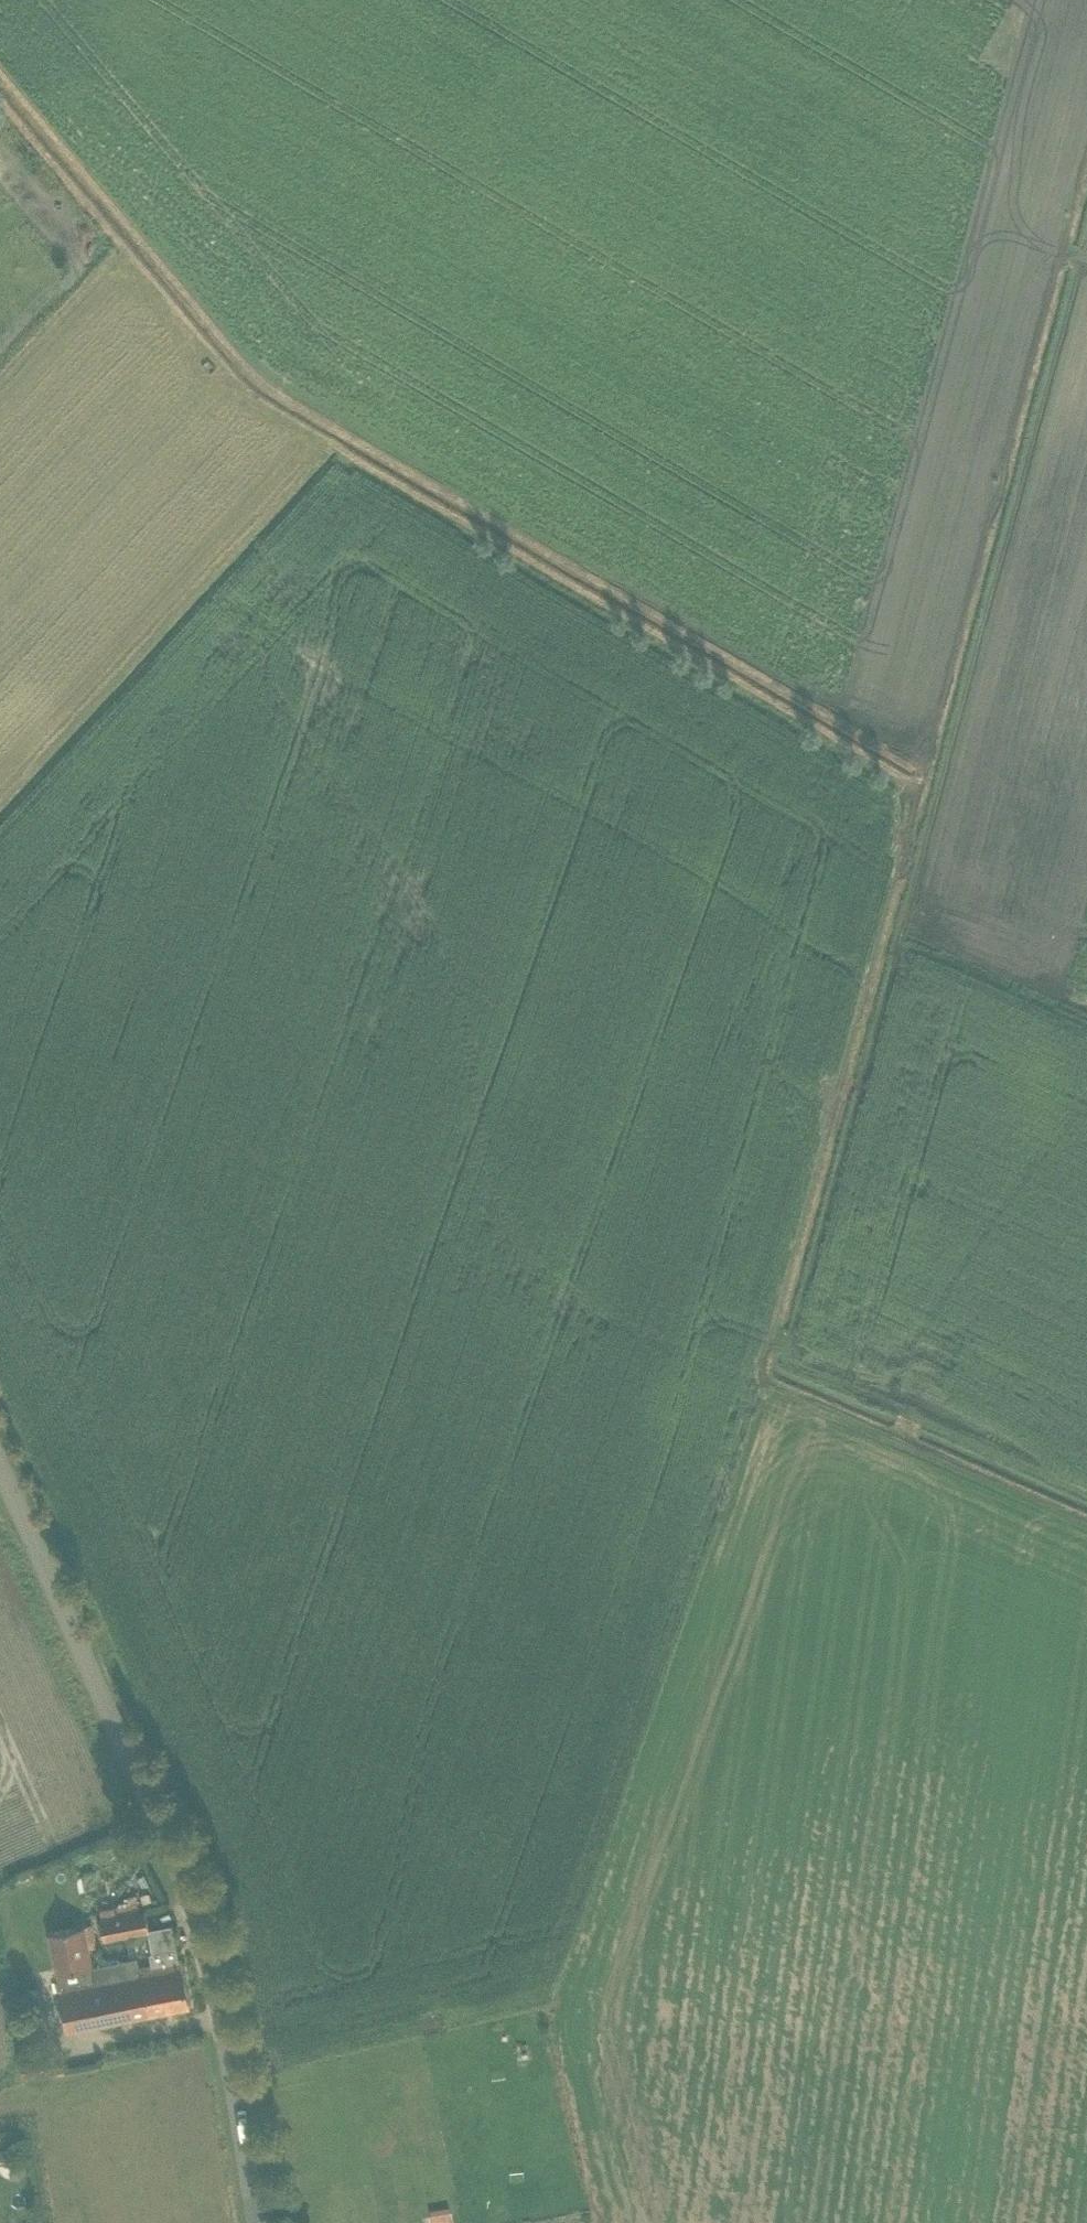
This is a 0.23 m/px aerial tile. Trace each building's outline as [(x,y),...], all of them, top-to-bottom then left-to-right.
[(102,1919),(100,1920),(104,1939),(148,1930),(150,1930),(150,1929),(146,1911),(146,1910),(114,1917),(113,1908),(100,1910),(102,1919)] [(84,1926),(48,1932),(56,1972),(58,1972),(60,1983),(58,1983),(68,2031),(101,2024),(168,2011),(189,2007),(180,1958),(178,1959),(171,1926),(150,1930),(148,1930),(153,1952),(150,1953),(153,1964),(139,1966),(125,1969),(123,1960),(126,1959),(126,1958),(120,1959),(119,1956),(98,1960),(98,1963),(92,1964),(84,1926)]
